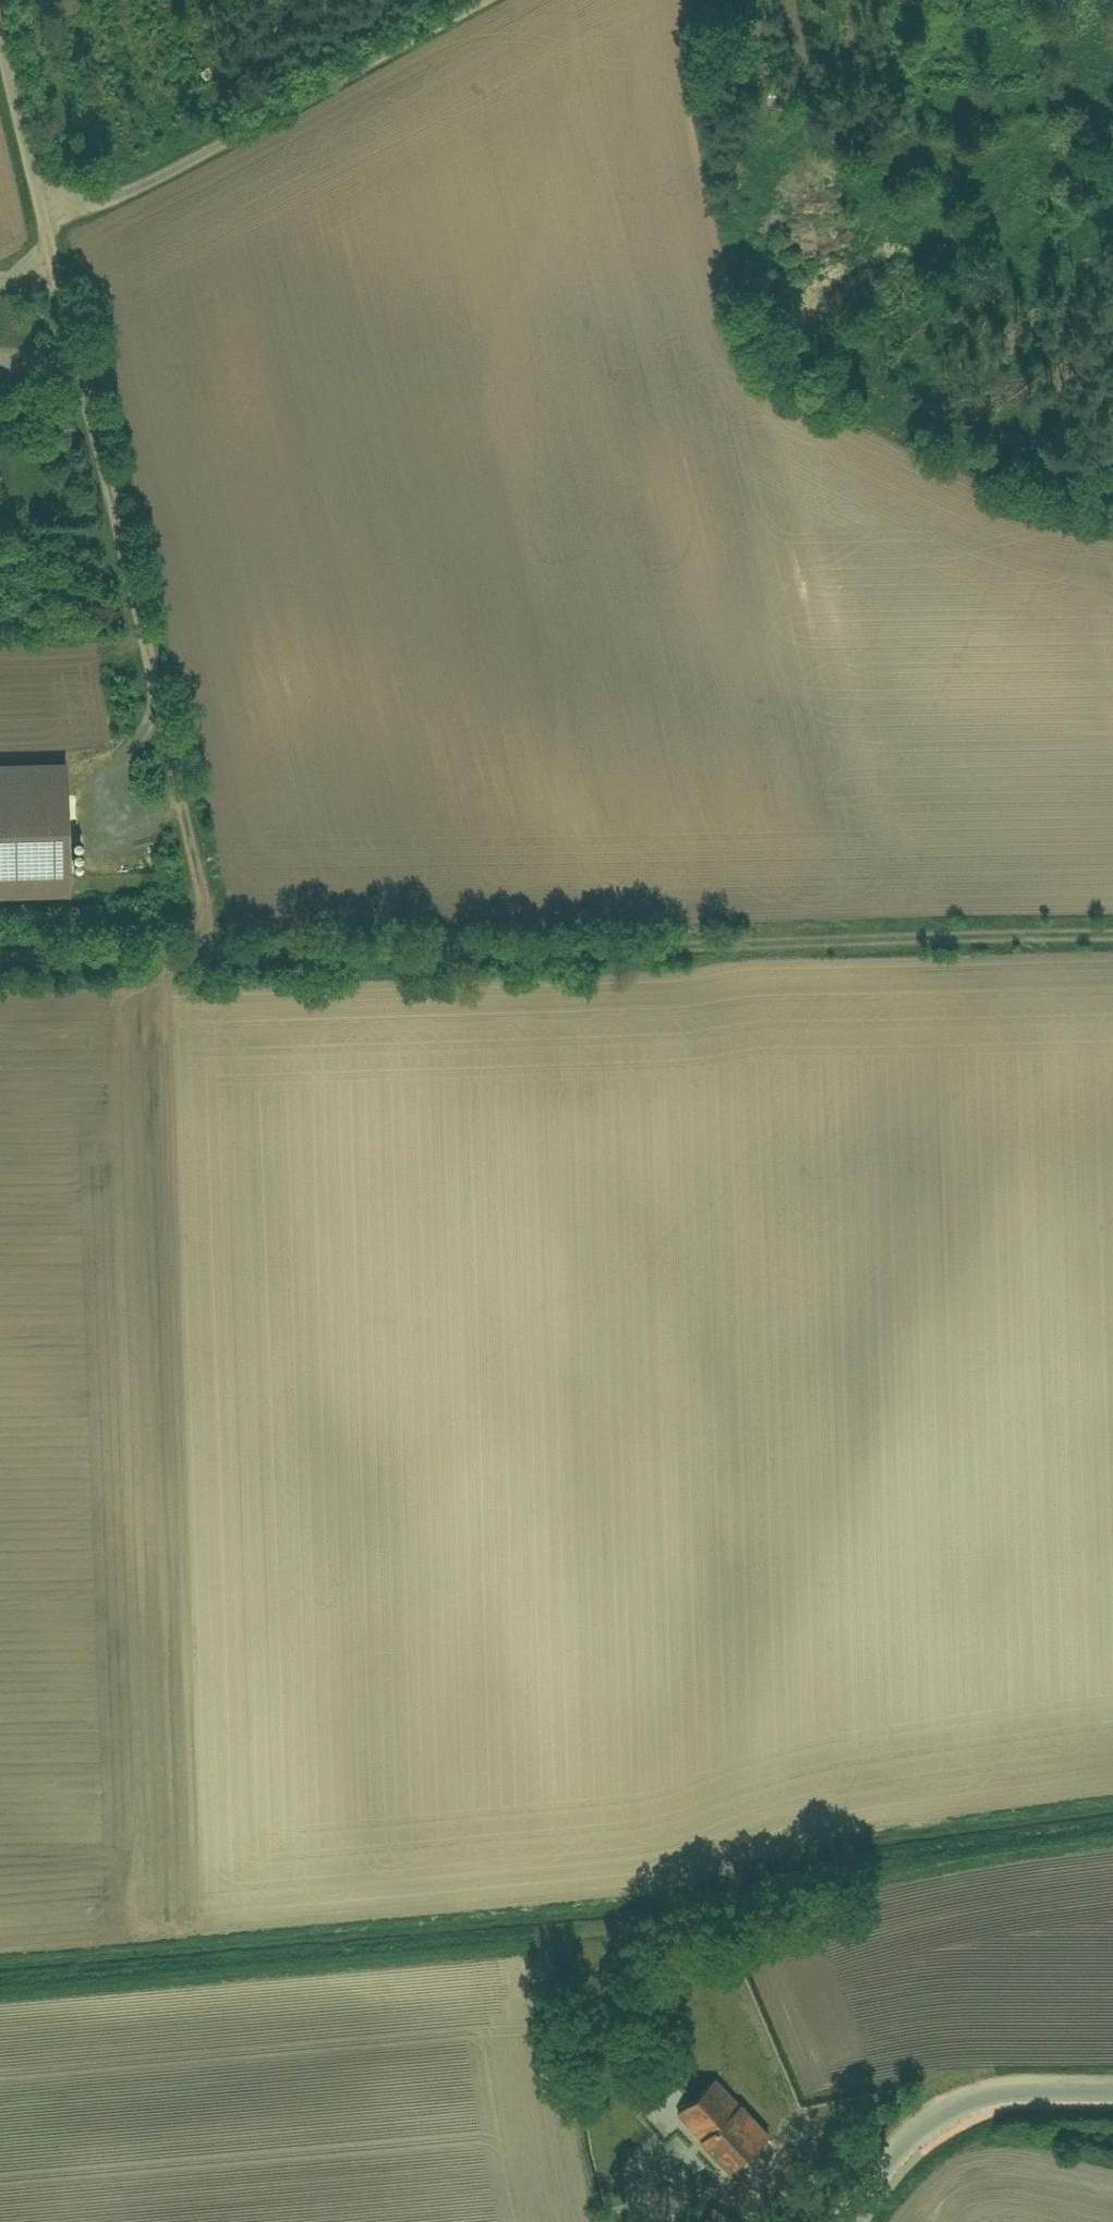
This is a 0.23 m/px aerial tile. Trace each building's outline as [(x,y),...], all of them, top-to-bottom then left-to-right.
[(0,760),(0,893),(65,890),(59,757),(0,760)] [(720,2077),(679,2115),(725,2166),(767,2128),(720,2077)]
